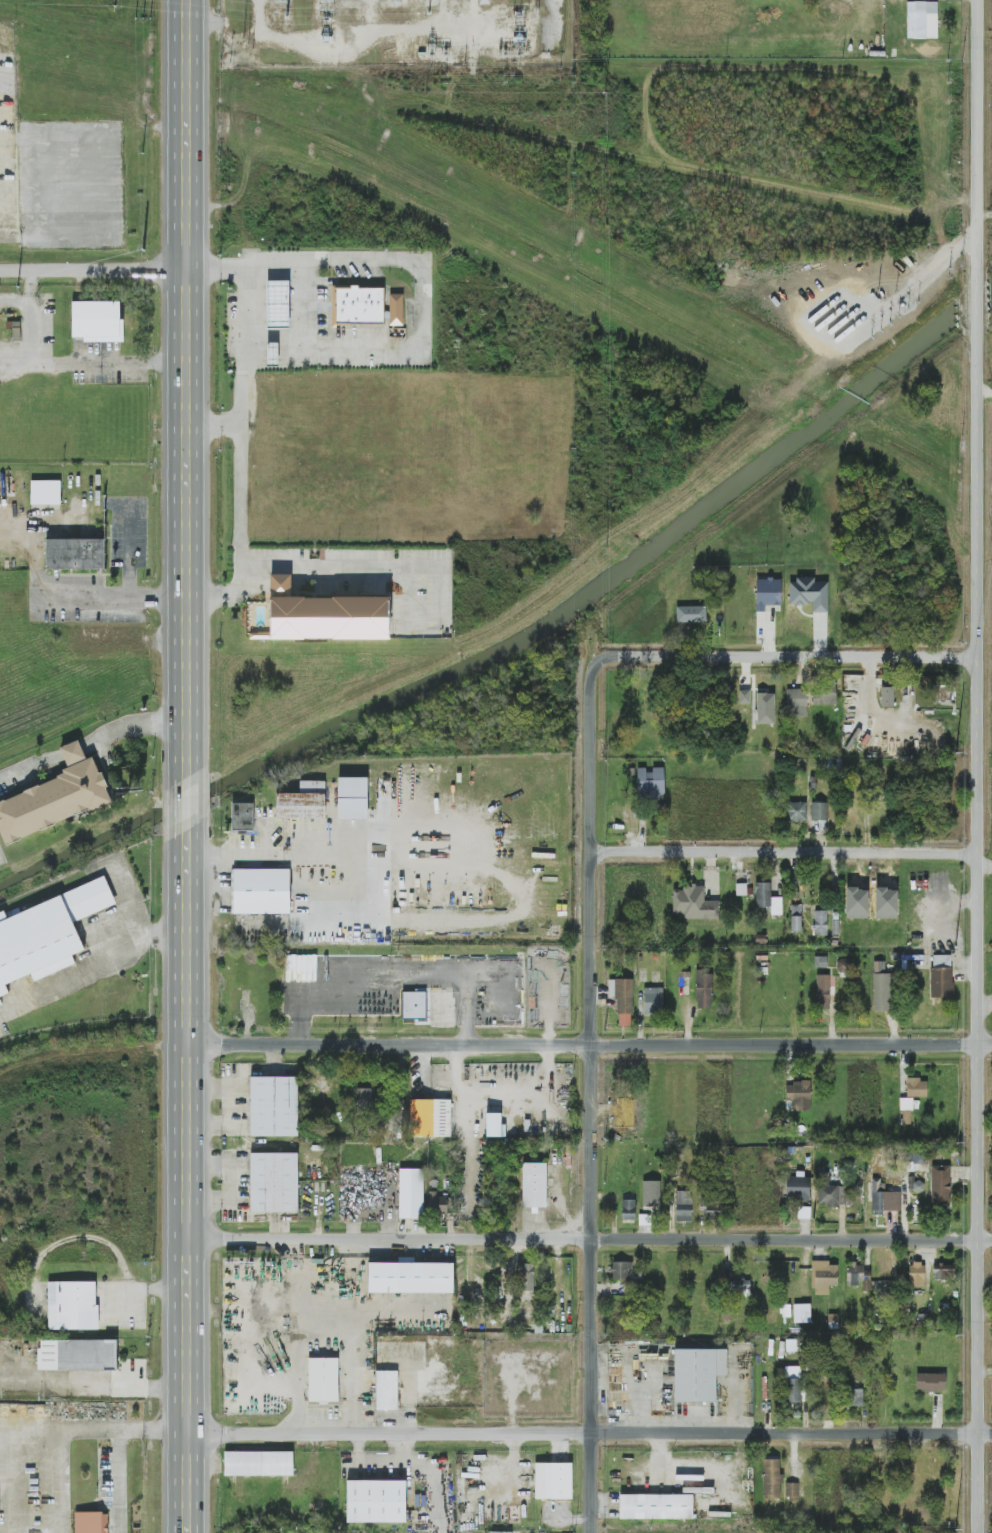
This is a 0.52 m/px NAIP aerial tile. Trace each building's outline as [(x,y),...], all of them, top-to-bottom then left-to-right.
[(938,38),(937,1),(907,2),(907,39),(938,38)] [(266,278),(266,328),(289,328),(289,278),(266,278)] [(331,325),(384,325),(384,285),(331,285),(331,325)] [(388,294),(388,324),(403,324),(403,294),(388,294)] [(123,341),(123,300),(72,300),(72,341),(123,341)] [(278,340),(267,340),(267,364),(278,364),(278,340)] [(61,504),(61,480),(31,480),(31,504),(61,504)] [(45,570),(105,570),(105,538),(45,538),(45,570)] [(828,581),(815,582),(815,578),(789,579),(790,605),(813,605),(813,613),(828,612),(828,581)] [(781,579),(756,579),(756,612),(765,611),(765,605),(781,605),(781,579)] [(291,597),(270,597),(270,632),(249,633),(250,639),(270,639),(389,639),(390,597),(291,597)] [(706,607),(677,606),(677,623),(706,623),(706,607)] [(837,704),(836,685),(812,685),(813,705),(837,704)] [(894,688),(881,688),(881,706),(894,706),(894,688)] [(787,689),(787,717),(807,717),(807,689),(787,689)] [(750,704),(750,690),(739,690),(739,703),(750,704)] [(775,693),(757,693),(757,724),(775,724),(775,693)] [(95,756),(86,759),(82,748),(79,740),(60,746),(64,756),(70,775),(0,798),(0,830),(3,840),(111,804),(95,756)] [(664,769),(646,770),(646,768),(637,768),(637,797),(665,796),(664,769)] [(338,818),(368,818),(368,776),(338,776),(338,818)] [(325,780),(299,780),(299,791),(275,791),(275,818),(325,818),(325,780)] [(254,802),(232,802),(232,832),(254,832),(254,802)] [(806,803),(787,802),(787,821),(806,821),(806,803)] [(827,821),(828,803),(811,802),(811,821),(827,821)] [(290,868),(233,868),(233,914),(290,914),(290,868)] [(9,994),(5,984),(30,975),(32,980),(75,964),(72,954),(83,950),(72,921),(116,904),(105,877),(0,916),(0,997),(9,994)] [(782,915),(782,897),(771,897),(771,883),(755,883),(755,908),(771,908),(771,915),(782,915)] [(720,901),(704,901),(705,887),(673,886),(672,914),(682,915),(682,919),(719,920),(720,901)] [(791,932),(801,932),(801,906),(791,906),(791,932)] [(827,935),(828,911),(815,911),(814,935),(827,935)] [(932,998),(953,998),(952,955),(931,955),(932,998)] [(712,971),(696,971),(697,1009),(713,1008),(712,971)] [(891,973),(873,974),(874,1012),(892,1011),(891,973)] [(830,975),(816,975),(815,1009),(829,1009),(830,975)] [(617,997),(618,1026),(633,1026),(632,979),(609,980),(609,998),(617,997)] [(644,1014),(663,1014),(664,988),(644,988),(644,1014)] [(426,990),(402,991),(402,1019),(426,1019),(426,990)] [(298,1137),(298,1076),(250,1076),(250,1137),(298,1137)] [(907,1097),(927,1097),(927,1079),(907,1079),(907,1097)] [(810,1111),(811,1082),(787,1082),(786,1111),(810,1111)] [(372,1088),(356,1089),(356,1108),(373,1107),(372,1088)] [(900,1110),(913,1110),(913,1098),(900,1098),(900,1110)] [(450,1138),(450,1099),(409,1099),(409,1138),(450,1138)] [(502,1113),(487,1113),(486,1137),(506,1137),(506,1124),(501,1124),(502,1113)] [(614,1127),(631,1126),(630,1114),(613,1115),(614,1127)] [(925,1165),(926,1152),(911,1151),(910,1164),(925,1165)] [(298,1152),(250,1152),(250,1212),(298,1212),(298,1152)] [(522,1208),(546,1208),(546,1162),(522,1162),(522,1208)] [(932,1166),(931,1203),(950,1203),(951,1166),(932,1166)] [(423,1168),(398,1168),(398,1218),(423,1218),(423,1168)] [(796,1177),(786,1177),(785,1199),(809,1199),(810,1174),(796,1174),(796,1177)] [(912,1183),(915,1193),(925,1190),(922,1180),(912,1183)] [(660,1181),(642,1181),(643,1206),(660,1205),(660,1181)] [(902,1212),(901,1192),(885,1192),(885,1182),(872,1182),(872,1212),(902,1212)] [(840,1186),(819,1186),(818,1206),(840,1207),(840,1186)] [(676,1221),(691,1222),(692,1191),(677,1191),(676,1221)] [(448,1194),(429,1194),(429,1213),(448,1214),(448,1194)] [(635,1200),(622,1200),(622,1220),(635,1221),(635,1200)] [(706,1218),(720,1219),(720,1205),(707,1205),(706,1218)] [(368,1294),(453,1294),(453,1261),(406,1261),(368,1261),(368,1294)] [(632,1262),(612,1262),(613,1280),(629,1280),(629,1270),(632,1270),(632,1262)] [(838,1263),(813,1262),(812,1295),(829,1295),(830,1284),(838,1285),(838,1263)] [(861,1286),(861,1290),(870,1291),(871,1271),(864,1271),(864,1264),(848,1263),(847,1286),(861,1286)] [(925,1287),(925,1263),(910,1263),(909,1287),(925,1287)] [(534,1291),(534,1264),(521,1264),(521,1291),(534,1291)] [(934,1280),(954,1280),(954,1265),(934,1265),(934,1280)] [(751,1293),(750,1279),(728,1280),(729,1294),(751,1293)] [(47,1329),(98,1329),(98,1281),(47,1281),(47,1329)] [(811,1323),(811,1304),(801,1304),(801,1323),(811,1323)] [(117,1338),(37,1338),(37,1369),(117,1369),(117,1338)] [(727,1349),(674,1349),(675,1403),(716,1402),(716,1376),(727,1376),(727,1349)] [(338,1357),(308,1357),(308,1402),(338,1402),(338,1357)] [(785,1366),(786,1403),(801,1403),(801,1366),(785,1366)] [(376,1408),(397,1408),(397,1370),(376,1370),(376,1408)] [(946,1392),(946,1374),(917,1373),(916,1391),(946,1392)] [(863,1389),(849,1390),(850,1406),(863,1406),(863,1389)] [(293,1475),(293,1451),(224,1451),(224,1475),(293,1475)] [(781,1498),(781,1460),(764,1459),(763,1498),(781,1498)] [(535,1499),(572,1499),(573,1463),(535,1463),(535,1499)] [(406,1479),(346,1479),(346,1522),(406,1522),(406,1479)] [(799,1483),(786,1483),(785,1497),(798,1497),(799,1483)] [(693,1495),(619,1494),(619,1519),(693,1519),(693,1495)] [(75,1510),(75,1532),(108,1532),(108,1510),(75,1510)]
